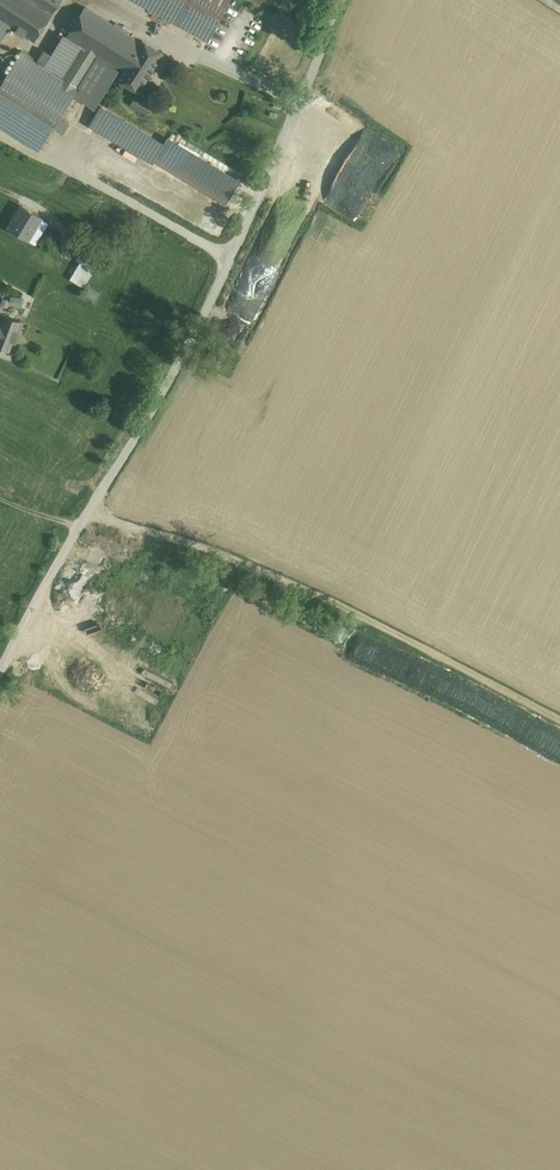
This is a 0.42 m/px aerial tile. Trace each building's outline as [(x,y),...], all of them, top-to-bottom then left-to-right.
[(34,42),(61,0),(0,0),(0,20),(34,42)] [(176,22),(189,0),(135,0),(176,22)] [(176,22),(208,40),(230,0),(189,0),(176,22)] [(141,42),(85,7),(66,37),(81,46),(98,56),(97,56),(94,62),(104,69),(108,62),(123,72),(141,42)] [(64,36),(45,66),(62,76),(81,46),(66,37),(64,36)] [(123,72),(118,79),(139,91),(163,53),(143,41),(123,72)] [(81,46),(62,76),(78,86),(94,62),(97,56),(81,46)] [(22,51),(3,80),(0,85),(0,94),(52,128),(53,128),(79,87),(62,76),(45,66),(22,51)] [(0,94),(0,124),(39,149),(52,128),(0,94)] [(132,97),(130,105),(149,112),(151,103),(132,97)] [(101,106),(90,125),(152,162),(163,143),(101,106)] [(163,143),(152,162),(224,204),(237,182),(166,139),(163,143)] [(42,218),(22,206),(9,228),(28,240),(42,218)] [(98,263),(85,254),(70,279),(84,287),(98,263)] [(100,292),(88,285),(81,296),(94,303),(100,292)] [(9,305),(22,306),(22,296),(9,295),(9,305)] [(10,351),(21,321),(5,315),(0,313),(0,347),(10,351)]
